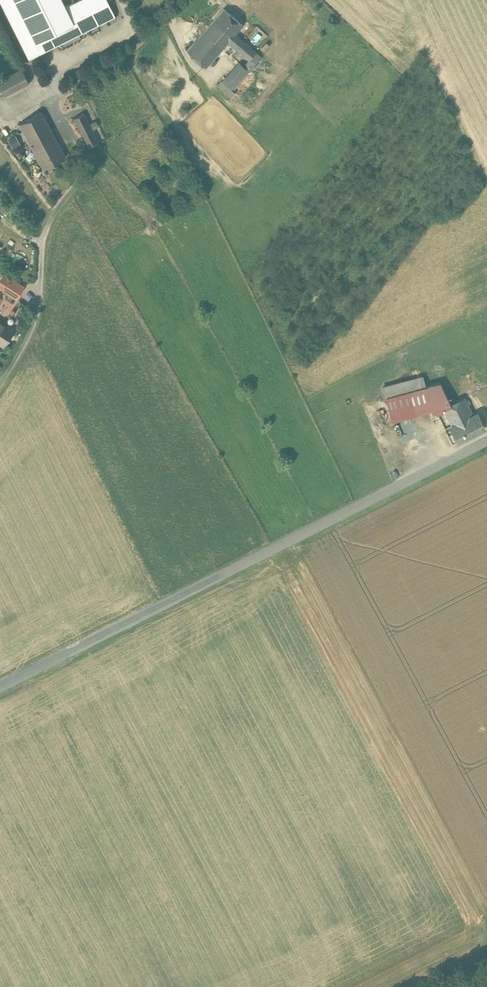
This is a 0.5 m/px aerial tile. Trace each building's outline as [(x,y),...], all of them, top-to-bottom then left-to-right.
[(62,0),(1,0),(30,58),(115,16),(107,0),(79,0),(65,7),(62,0)] [(243,24),(224,7),(213,19),(233,36),(229,41),(238,49),(245,41),(235,33),(243,24)] [(213,19),(187,50),(207,67),(229,41),(233,36),(213,19)] [(262,56),(245,41),(238,49),(249,59),(243,66),(250,71),(262,56)] [(239,62),(222,81),(233,90),(250,71),(243,66),(239,62)] [(0,80),(0,86),(5,96),(29,82),(22,68),(0,80)] [(54,135),(42,112),(20,124),(32,147),(54,135)] [(98,140),(84,112),(74,118),(88,145),(98,140)] [(8,137),(12,147),(20,143),(16,134),(8,137)] [(54,135),(32,147),(44,168),(66,156),(54,135)] [(4,274),(0,280),(0,288),(5,291),(12,279),(4,274)] [(24,287),(12,279),(5,291),(16,299),(24,287)] [(0,321),(0,343),(3,345),(13,329),(0,321)] [(451,404),(440,383),(439,380),(387,393),(392,413),(432,404),(437,413),(443,409),(443,408),(451,404)] [(464,397),(451,404),(443,408),(443,409),(455,430),(458,437),(486,422),(486,420),(479,406),(475,408),(468,395),(464,397)]
